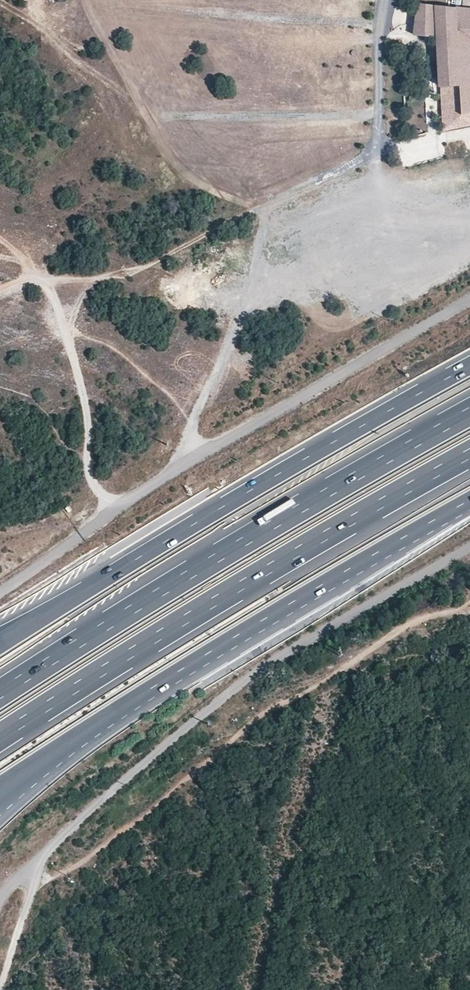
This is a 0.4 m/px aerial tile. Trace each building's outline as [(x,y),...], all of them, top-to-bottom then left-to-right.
[(418,4),(415,36),(438,38),(443,130),(469,125),(469,10),(418,4)]
